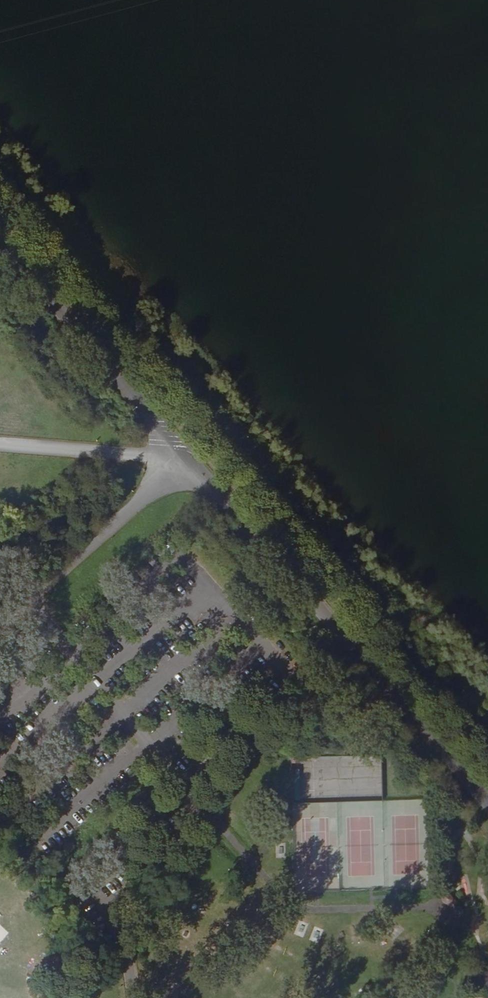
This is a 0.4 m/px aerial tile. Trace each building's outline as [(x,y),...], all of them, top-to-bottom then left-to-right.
[(447,894),(446,894),(445,895),(444,897),(443,898),(444,900),(445,902),(447,903),(449,903),(450,902),(451,901),(452,899),(452,897),(451,896),(450,895),(447,894)] [(460,916),(464,910),(454,899),(448,904),(460,916)]
